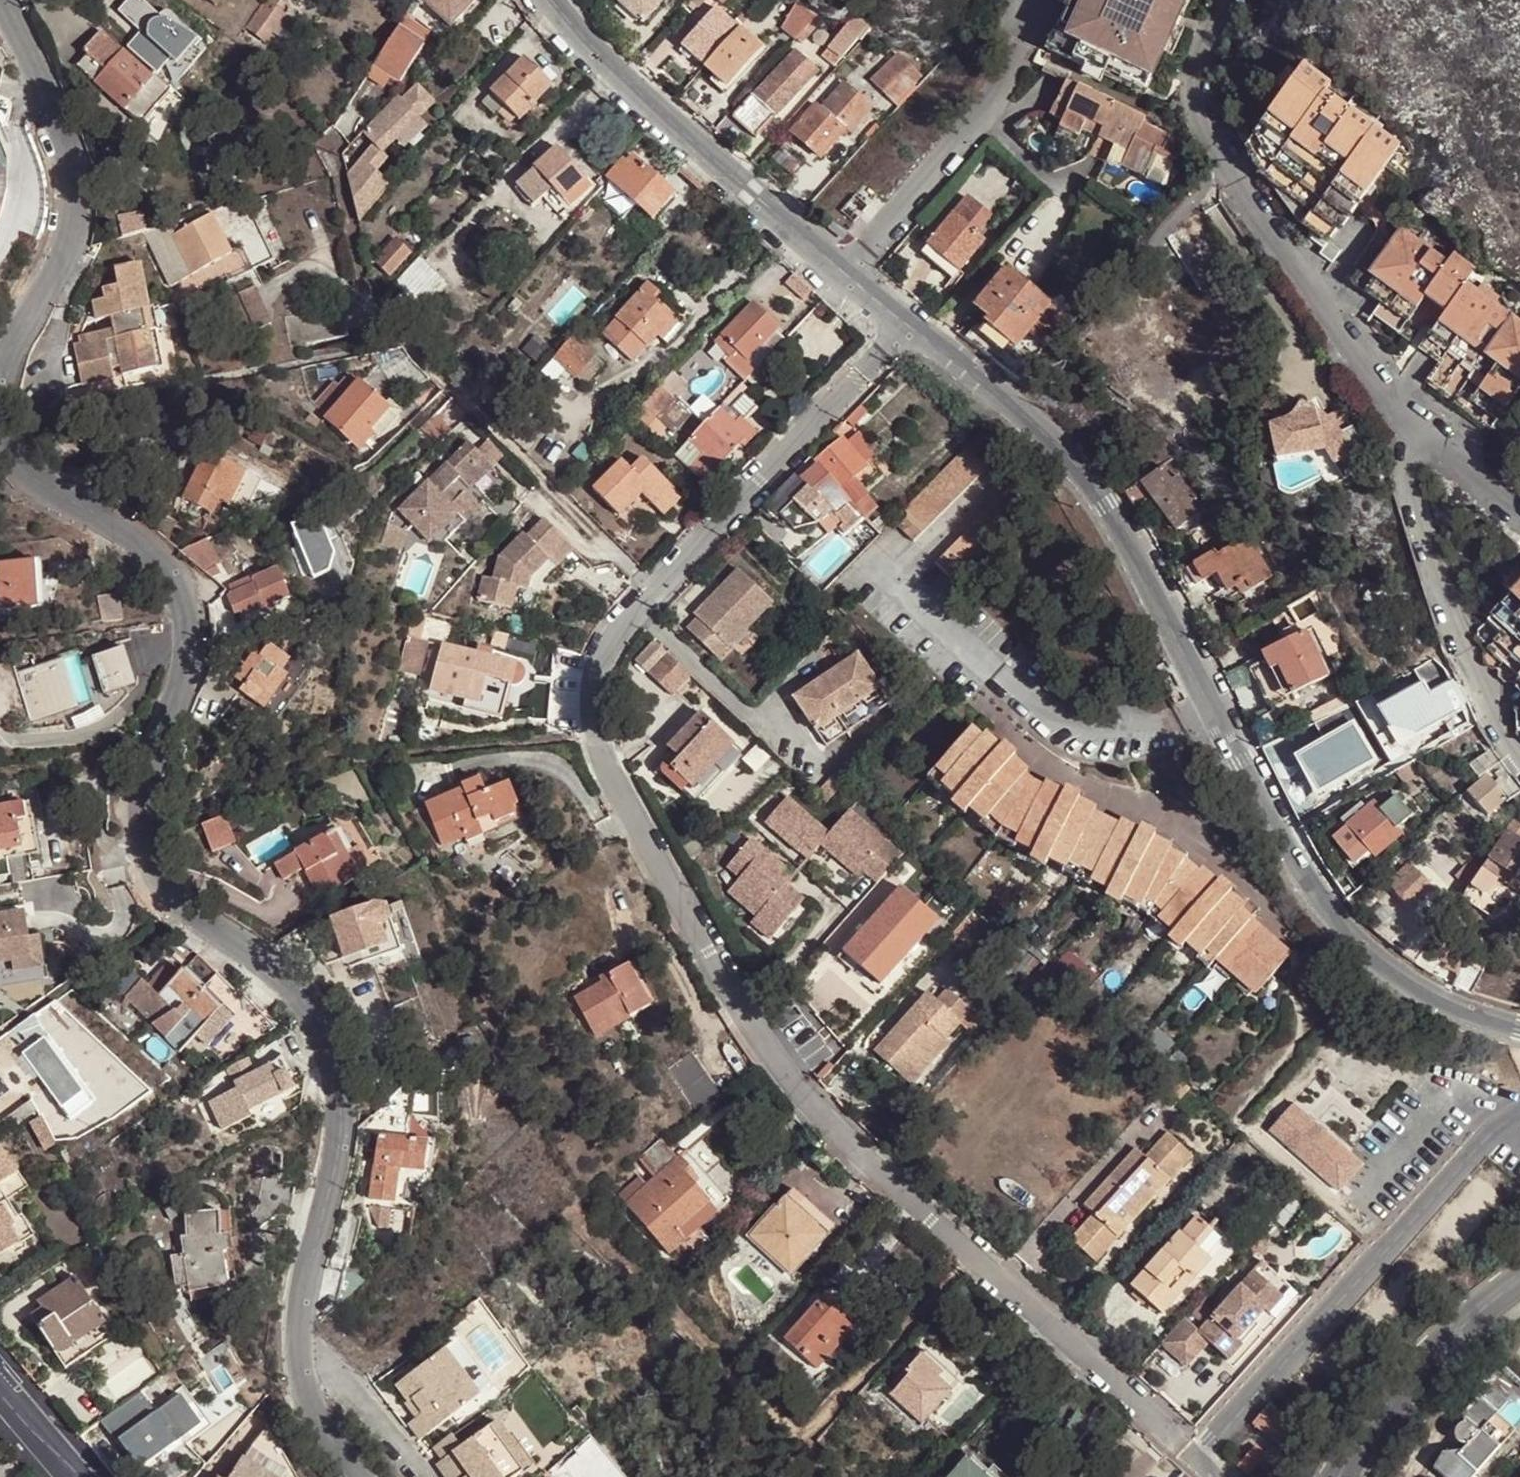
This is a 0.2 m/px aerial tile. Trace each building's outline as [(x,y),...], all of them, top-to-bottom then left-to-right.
[(281,0),(271,0),(251,29),(267,41),(285,16),(280,13),(286,4),(281,0)] [(408,16),(417,2),(413,0),(411,0),(403,12),(408,16)] [(419,2),(445,28),(471,0),(421,0),(419,2)] [(640,24),(662,0),(612,0),(640,24)] [(1043,51),(1140,93),(1175,13),(1169,10),(1173,0),(1066,0),(1043,51)] [(1169,10),(1175,13),(1181,0),(1173,0),(1169,10)] [(142,2),(127,19),(148,38),(138,49),(184,90),(210,61),(165,20),(163,22),(142,2)] [(799,3),(778,27),(791,39),(815,13),(799,3)] [(716,8),(705,19),(720,32),(730,21),(716,8)] [(703,17),(676,47),(711,77),(707,82),(718,93),(750,57),(732,42),(740,33),(752,20),(747,15),(737,26),(730,21),(720,32),(705,19),(703,17)] [(405,20),(399,17),(370,64),(397,80),(419,44),(417,43),(398,31),(405,20)] [(846,22),(817,56),(830,67),(847,48),(848,50),(867,29),(859,19),(846,22)] [(424,32),(405,20),(398,31),(417,43),(424,32)] [(154,79),(102,32),(85,51),(96,60),(84,72),(142,124),(171,91),(156,77),(154,79)] [(758,48),(740,33),(732,42),(750,57),(758,48)] [(503,78),(520,59),(506,46),(488,65),(503,78)] [(790,51),(728,118),(752,139),(798,90),(790,81),(795,77),(800,81),(811,69),(790,51)] [(896,57),(870,83),(892,105),(910,86),(901,75),(908,69),(896,57)] [(503,78),(487,94),(500,106),(516,121),(548,85),(520,59),(503,78)] [(1315,253),(1328,262),(1337,251),(1327,245),(1396,146),(1320,93),(1326,85),(1299,66),(1241,147),(1258,179),(1265,182),(1293,223),(1309,233),(1306,238),(1319,248),(1315,253)] [(1103,161),(1138,177),(1152,148),(1159,150),(1166,135),(1139,122),(1141,119),(1062,82),(1053,101),(1065,107),(1057,125),(1075,133),(1077,129),(1111,145),(1103,161)] [(339,155),(340,164),(367,145),(379,156),(392,142),(415,119),(426,108),(420,103),(425,98),(413,86),(399,101),(394,96),(367,124),(352,106),(335,131),(346,145),(339,155)] [(798,113),(783,129),(818,158),(842,130),(847,133),(868,109),(840,86),(818,112),(812,107),(803,118),(798,113)] [(492,115),(500,106),(487,94),(479,103),(492,115)] [(424,127),(415,119),(392,142),(401,150),(424,127)] [(558,201),(565,209),(589,189),(558,153),(546,163),(537,170),(531,163),(529,165),(532,168),(511,186),(528,206),(540,197),(550,208),(558,201)] [(531,163),(537,170),(546,163),(540,156),(531,163)] [(619,159),(602,178),(648,220),(671,194),(629,156),(623,162),(619,159)] [(218,190),(223,207),(246,200),(241,183),(218,190)] [(962,198),(917,252),(947,278),(979,241),(973,234),(985,216),(962,198)] [(169,222),(144,234),(170,286),(210,266),(217,280),(259,259),(251,243),(264,237),(246,200),(175,235),(169,222)] [(126,213),(123,227),(146,231),(149,217),(126,213)] [(831,221),(826,227),(842,239),(847,233),(831,221)] [(1188,228),(1168,242),(1194,280),(1214,266),(1188,228)] [(1348,284),(1377,304),(1404,323),(1396,334),(1416,349),(1425,336),(1445,351),(1436,363),(1422,383),(1487,429),(1519,382),(1519,322),(1462,281),(1471,269),(1449,253),(1442,263),(1396,231),(1366,275),(1358,269),(1348,284)] [(272,252),(264,237),(251,243),(259,259),(272,252)] [(392,239),(372,263),(386,275),(407,252),(392,239)] [(424,254),(398,281),(425,308),(451,282),(424,254)] [(114,338),(122,375),(163,366),(156,331),(153,332),(140,264),(115,269),(118,286),(104,289),(110,317),(113,316),(116,330),(117,338),(114,338)] [(1002,269),(969,307),(984,319),(980,323),(1011,347),(1023,333),(1046,305),(1002,269)] [(1091,291),(1080,281),(1073,289),(1084,298),(1091,291)] [(644,283),(599,335),(629,362),(653,335),(663,344),(680,325),(659,307),(652,300),(657,294),(644,283)] [(245,293),(259,325),(274,318),(261,287),(245,293)] [(1077,306),(1084,298),(1073,289),(1066,297),(1077,306)] [(665,300),(657,294),(652,300),(659,307),(665,300)] [(723,362),(742,381),(754,368),(744,359),(775,327),(749,303),(712,342),(727,357),(723,362)] [(1396,334),(1404,323),(1377,304),(1369,315),(1396,334)] [(280,317),(286,347),(345,335),(339,305),(280,317)] [(1065,321),(1046,305),(1023,333),(1043,349),(1065,321)] [(1004,357),(1011,347),(980,323),(973,332),(1004,357)] [(116,330),(80,338),(82,345),(106,340),(114,338),(117,338),(116,330)] [(1425,336),(1416,349),(1436,363),(1445,351),(1425,336)] [(569,338),(538,372),(549,382),(557,374),(563,379),(568,374),(571,377),(589,357),(569,338)] [(82,345),(75,346),(82,385),(113,379),(106,340),(82,345)] [(366,353),(395,397),(428,377),(408,359),(400,347),(366,353)] [(599,366),(589,357),(571,377),(581,386),(599,366)] [(321,417),(354,449),(388,413),(356,381),(321,417)] [(630,418),(654,440),(663,429),(670,436),(687,416),(656,388),(630,418)] [(733,425),(737,421),(752,405),(739,394),(725,410),(729,413),(724,417),(733,425)] [(1277,418),(1263,420),(1271,452),(1298,446),(1296,444),(1296,441),(1297,438),(1299,435),(1302,435),(1314,438),(1319,442),(1329,458),(1345,450),(1352,462),(1351,468),(1361,472),(1364,455),(1347,426),(1335,434),(1329,424),(1319,416),(1307,409),(1295,405),(1289,411),(1277,418)] [(695,418),(702,424),(713,412),(706,406),(695,418)] [(700,455),(687,469),(705,485),(717,472),(714,469),(737,444),(741,447),(752,435),(737,421),(733,425),(724,417),(716,409),(713,412),(702,424),(685,442),(700,455)] [(432,414),(424,421),(437,433),(444,426),(432,414)] [(444,426),(437,433),(442,439),(449,432),(444,426)] [(801,486),(774,512),(791,531),(814,524),(821,516),(841,537),(860,518),(837,490),(865,467),(840,437),(809,464),(813,468),(797,480),(801,486)] [(700,455),(685,442),(672,456),(687,469),(700,455)] [(395,509),(432,549),(476,508),(462,492),(456,498),(446,487),(456,478),(466,489),(489,468),(466,443),(395,509)] [(964,445),(888,522),(909,543),(985,466),(964,445)] [(1345,450),(1329,458),(1339,475),(1351,468),(1352,462),(1345,450)] [(209,451),(183,498),(212,514),(220,499),(237,467),(209,451)] [(1134,456),(1108,475),(1131,508),(1148,496),(1172,529),(1201,509),(1185,486),(1183,487),(1174,474),(1168,479),(1159,465),(1147,474),(1134,456)] [(591,490),(616,516),(638,494),(650,506),(669,487),(641,459),(629,471),(619,462),(591,490)] [(237,467),(220,499),(228,503),(245,472),(237,467)] [(669,487),(650,506),(661,516),(679,498),(669,487)] [(1006,488),(931,562),(952,582),(1027,509),(1006,488)] [(1274,522),(1281,527),(1289,518),(1282,513),(1274,517),(1274,522)] [(289,548),(298,572),(326,561),(310,518),(289,525),(292,533),(289,534),(294,546),(289,548)] [(876,534),(860,518),(841,537),(856,553),(876,534)] [(377,545),(398,552),(406,532),(384,525),(377,545)] [(481,579),(475,599),(507,609),(513,588),(523,590),(527,578),(544,561),(552,568),(570,551),(546,526),(527,543),(525,541),(500,564),(495,583),(481,579)] [(1210,550),(1200,556),(1209,571),(1211,570),(1223,590),(1232,586),(1243,579),(1248,588),(1268,576),(1245,536),(1213,554),(1210,550)] [(221,563),(206,539),(178,552),(204,573),(221,563)] [(1197,578),(1209,571),(1200,556),(1189,562),(1197,578)] [(0,564),(0,610),(38,607),(35,561),(0,564)] [(527,578),(523,590),(537,594),(540,580),(552,568),(544,561),(527,578)] [(277,568),(251,578),(254,584),(231,593),(227,596),(233,612),(238,610),(240,616),(265,606),(265,610),(267,612),(272,613),(274,611),(275,606),(273,603),(289,596),(277,568)] [(682,628),(712,659),(768,603),(735,570),(713,591),(717,596),(710,603),(705,599),(689,615),(693,618),(682,628)] [(228,586),(231,593),(254,584),(251,578),(251,576),(228,586)] [(819,576),(810,585),(818,592),(826,584),(819,576)] [(1237,594),(1248,588),(1243,579),(1232,586),(1237,594)] [(1473,629),(1473,640),(1519,683),(1519,579),(1473,629)] [(713,591),(705,599),(710,603),(717,596),(713,591)] [(118,593),(97,596),(102,622),(122,618),(118,593)] [(409,629),(420,632),(425,613),(414,611),(409,629)] [(409,629),(399,668),(419,674),(428,643),(417,640),(420,632),(409,629)] [(1325,674),(1302,630),(1256,653),(1260,662),(1246,670),(1263,707),(1325,674)] [(655,644),(636,664),(668,695),(687,675),(655,644)] [(124,645),(91,655),(103,693),(136,682),(124,645)] [(240,691),(261,707),(286,676),(280,671),(289,660),(270,645),(261,656),(257,653),(237,679),(245,685),(240,691)] [(473,655),(441,646),(429,691),(491,707),(498,683),(505,685),(510,686),(516,685),(519,681),(521,677),(521,673),(518,668),(513,665),(510,664),(487,658),(489,652),(474,648),(473,655)] [(62,658),(15,673),(30,723),(77,708),(62,658)] [(795,706),(831,752),(892,704),(856,659),(843,669),(846,673),(837,680),(834,676),(795,706)] [(843,669),(834,676),(837,680),(846,673),(843,669)] [(491,707),(429,691),(426,700),(496,719),(505,685),(498,683),(491,707)] [(1471,720),(1454,684),(1426,701),(1444,732),(1446,736),(1471,720)] [(1406,691),(1377,708),(1404,755),(1444,732),(1426,701),(1424,698),(1413,705),(1406,691)] [(1511,710),(1512,732),(1519,739),(1519,710),(1511,710)] [(675,759),(666,768),(689,789),(731,744),(697,713),(664,748),(675,759)] [(1284,735),(1274,715),(1247,729),(1268,769),(1280,763),(1286,775),(1328,753),(1311,721),(1284,735)] [(1137,908),(1140,902),(1150,907),(1158,914),(1153,919),(1169,933),(1164,939),(1176,949),(1181,944),(1197,957),(1201,952),(1212,961),(1250,995),(1286,954),(1248,919),(1238,911),(1242,906),(1226,893),(1229,889),(1217,879),(1214,882),(1198,869),(1195,872),(1182,861),(1165,852),(1168,848),(1150,839),(1152,834),(1138,827),(1136,832),(1117,823),(1115,827),(1103,821),(1090,815),(1092,809),(1074,801),(1076,796),(1062,789),(1060,793),(1042,784),(1040,789),(1029,783),(1021,775),(1024,772),(1009,759),(1012,756),(1000,745),(997,748),(982,736),(980,739),(968,730),(931,772),(944,781),(938,787),(953,800),(948,805),(960,815),(965,810),(980,823),(984,818),(998,830),(1014,839),(1011,844),(1029,854),(1026,860),(1040,867),(1044,861),(1061,871),(1065,863),(1078,870),(1091,877),(1087,883),(1105,892),(1102,899),(1117,906),(1119,900),(1137,908)] [(675,759),(664,748),(648,765),(689,803),(738,751),(731,744),(689,789),(666,768),(675,759)] [(1464,771),(1474,781),(1482,774),(1504,799),(1519,789),(1490,749),(1464,771)] [(833,772),(812,794),(822,803),(842,781),(833,772)] [(1474,781),(1463,791),(1485,816),(1504,799),(1482,774),(1474,781)] [(424,805),(441,847),(462,839),(480,831),(476,821),(490,815),(493,823),(511,816),(498,786),(482,792),(476,778),(460,785),(462,790),(424,805)] [(480,831),(462,839),(464,843),(521,820),(506,783),(498,786),(511,816),(493,823),(490,815),(476,821),(480,831)] [(786,794),(764,819),(798,850),(805,843),(813,849),(819,842),(854,874),(859,869),(884,841),(849,808),(827,832),(786,794)] [(0,806),(0,851),(21,847),(22,855),(38,852),(29,801),(0,806)] [(1357,805),(1331,827),(1350,846),(1357,840),(1371,856),(1397,834),(1368,803),(1361,810),(1357,805)] [(431,851),(441,847),(424,805),(414,809),(431,851)] [(1401,806),(1393,813),(1404,826),(1412,819),(1401,806)] [(1478,867),(1502,882),(1508,873),(1519,881),(1519,819),(1512,815),(1478,867)] [(192,827),(200,850),(219,843),(211,820),(192,827)] [(300,870),(316,898),(355,877),(353,873),(343,854),(331,832),(272,864),(280,880),(300,870)] [(747,919),(765,936),(800,898),(783,882),(775,875),(783,866),(750,835),(725,862),(737,874),(725,887),(753,913),(747,919)] [(884,841),(859,869),(875,883),(900,855),(884,841)] [(806,857),(813,849),(805,843),(798,850),(806,857)] [(1405,846),(1393,858),(1403,868),(1387,884),(1423,921),(1452,893),(1405,846)] [(9,874),(6,858),(22,855),(21,847),(0,851),(0,876),(9,874)] [(343,854),(353,873),(367,865),(358,847),(343,854)] [(385,856),(379,865),(396,877),(402,867),(385,856)] [(1474,869),(1463,862),(1453,876),(1465,884),(1474,869)] [(775,875),(783,882),(791,873),(783,866),(775,875)] [(1502,882),(1515,891),(1519,883),(1519,881),(1508,873),(1502,882)] [(839,952),(853,965),(859,959),(882,980),(923,934),(917,928),(928,915),(896,887),(839,952)] [(371,906),(327,921),(341,959),(352,955),(394,941),(382,907),(371,906)] [(0,914),(0,961),(12,959),(32,956),(28,937),(24,910),(0,914)] [(928,915),(917,928),(923,934),(934,921),(928,915)] [(38,936),(28,937),(32,956),(12,959),(14,969),(42,964),(38,936)] [(394,941),(352,955),(355,966),(397,951),(394,941)] [(142,980),(125,997),(179,1051),(199,1031),(218,1011),(236,993),(198,955),(180,972),(170,962),(147,985),(142,980)] [(859,959),(853,965),(877,985),(882,980),(859,959)] [(623,965),(646,1007),(653,1004),(630,961),(623,965)] [(606,979),(571,999),(588,1030),(623,1011),(627,1018),(646,1007),(623,965),(604,976),(606,979)] [(893,1053),(916,1074),(945,1042),(942,1038),(937,1034),(951,1018),(956,1022),(967,1010),(943,989),(933,1000),(923,992),(876,1045),(889,1057),(893,1053)] [(218,1011),(199,1031),(208,1040),(213,1040),(230,1022),(218,1011)] [(592,1037),(627,1018),(623,1011),(588,1030),(592,1037)] [(951,1018),(937,1034),(942,1038),(956,1022),(951,1018)] [(270,1065),(278,1080),(287,1076),(293,1073),(277,1041),(263,1048),(270,1065)] [(907,1085),(916,1074),(893,1053),(889,1057),(876,1045),(870,1052),(907,1085)] [(60,1049),(17,1074),(32,1100),(37,1110),(40,1116),(86,1088),(60,1049)] [(665,1069),(693,1112),(716,1097),(688,1053),(665,1069)] [(236,1090),(208,1103),(222,1131),(250,1117),(247,1111),(294,1089),(287,1076),(278,1080),(270,1065),(253,1073),(246,1058),(224,1068),(236,1090)] [(913,1088),(900,1104),(912,1108),(923,1097),(913,1088)] [(11,1114),(18,1123),(37,1110),(32,1100),(11,1114)] [(1309,1132),(1315,1124),(1294,1106),(1288,1113),(1309,1132)] [(1288,1113),(1271,1132),(1340,1192),(1363,1166),(1350,1154),(1315,1124),(1309,1132),(1288,1113)] [(53,1145),(39,1119),(31,1124),(46,1149),(53,1145)] [(370,1125),(363,1192),(394,1195),(396,1171),(421,1173),(426,1124),(396,1121),(395,1128),(370,1125)] [(1066,1239),(1090,1261),(1188,1156),(1164,1134),(1142,1158),(1132,1149),(1079,1206),(1089,1215),(1066,1239)] [(617,1194),(665,1253),(727,1202),(685,1151),(674,1160),(658,1141),(636,1158),(652,1178),(644,1185),(637,1177),(617,1194)] [(0,1150),(0,1207),(6,1204),(3,1200),(23,1188),(0,1150)] [(818,1152),(809,1162),(818,1172),(827,1161),(818,1152)] [(295,1184),(263,1176),(256,1209),(248,1212),(253,1224),(279,1214),(288,1216),(295,1184)] [(781,1198),(823,1235),(831,1226),(789,1189),(781,1198)] [(393,1203),(394,1195),(363,1192),(362,1200),(393,1203)] [(781,1198),(745,1238),(780,1270),(790,1259),(796,1265),(823,1235),(781,1198)] [(161,1205),(156,1211),(164,1218),(169,1212),(161,1205)] [(225,1209),(183,1215),(186,1237),(181,1238),(184,1255),(172,1257),(176,1288),(189,1286),(189,1289),(222,1285),(217,1252),(231,1250),(225,1209)] [(31,1235),(21,1219),(10,1225),(0,1210),(0,1253),(31,1235)] [(1178,1235),(1192,1248),(1207,1231),(1193,1218),(1178,1235)] [(1127,1288),(1157,1314),(1189,1279),(1184,1275),(1202,1256),(1192,1248),(1178,1235),(1176,1233),(1127,1288)] [(231,1250),(217,1252),(222,1285),(235,1283),(231,1250)] [(1184,1275),(1189,1279),(1206,1259),(1202,1256),(1184,1275)] [(796,1265),(790,1259),(780,1270),(786,1275),(796,1265)] [(1204,1341),(1224,1359),(1238,1344),(1233,1339),(1261,1309),(1256,1304),(1270,1288),(1252,1271),(1195,1333),(1204,1341)] [(343,1272),(335,1307),(363,1279),(343,1272)] [(111,1331),(75,1277),(59,1288),(63,1295),(51,1302),(31,1316),(65,1368),(100,1345),(97,1340),(111,1331)] [(46,1296),(51,1302),(63,1295),(59,1288),(46,1296)] [(1261,1309),(1263,1312),(1280,1296),(1270,1288),(1256,1304),(1261,1309)] [(827,1290),(823,1295),(838,1308),(834,1312),(851,1327),(831,1349),(837,1354),(865,1322),(827,1290)] [(823,1295),(781,1341),(813,1369),(831,1349),(851,1327),(834,1312),(838,1308),(823,1295)] [(1195,1333),(1180,1320),(1172,1329),(1196,1350),(1204,1341),(1195,1333)] [(1159,1344),(1182,1365),(1196,1350),(1172,1329),(1159,1344)] [(451,1344),(438,1354),(473,1400),(486,1390),(451,1344)] [(933,1377),(948,1391),(956,1383),(922,1351),(918,1355),(937,1373),(933,1377)] [(438,1354),(397,1386),(408,1401),(413,1398),(424,1413),(420,1416),(410,1424),(422,1440),(473,1400),(438,1354)] [(887,1396),(917,1423),(948,1391),(933,1377),(937,1373),(918,1355),(902,1372),(906,1375),(887,1396)] [(1466,1469),(1472,1473),(1495,1448),(1485,1439),(1492,1431),(1483,1424),(1502,1403),(1483,1387),(1457,1415),(1457,1417),(1458,1418),(1457,1424),(1456,1434),(1455,1437),(1435,1453),(1429,1468),(1439,1476),(1459,1476),(1466,1469)] [(424,1413),(413,1398),(408,1401),(420,1416),(424,1413)] [(1272,1402),(1255,1422),(1276,1440),(1293,1420),(1272,1402)] [(117,1417),(101,1429),(130,1467),(176,1431),(157,1407),(127,1430),(117,1417)] [(434,1447),(442,1461),(437,1464),(445,1475),(451,1470),(456,1476),(514,1476),(524,1470),(503,1441),(509,1436),(497,1421),(460,1447),(452,1435),(434,1447)] [(186,1426),(178,1432),(190,1448),(198,1442),(186,1426)] [(268,1427),(244,1455),(230,1476),(297,1476),(268,1427)] [(530,1466),(509,1436),(503,1441),(524,1470),(530,1466)] [(1256,1444),(1238,1465),(1250,1475),(1268,1455),(1256,1444)] [(967,1460),(963,1464),(977,1476),(986,1476),(967,1460)] [(963,1464),(952,1476),(977,1476),(963,1464)]
